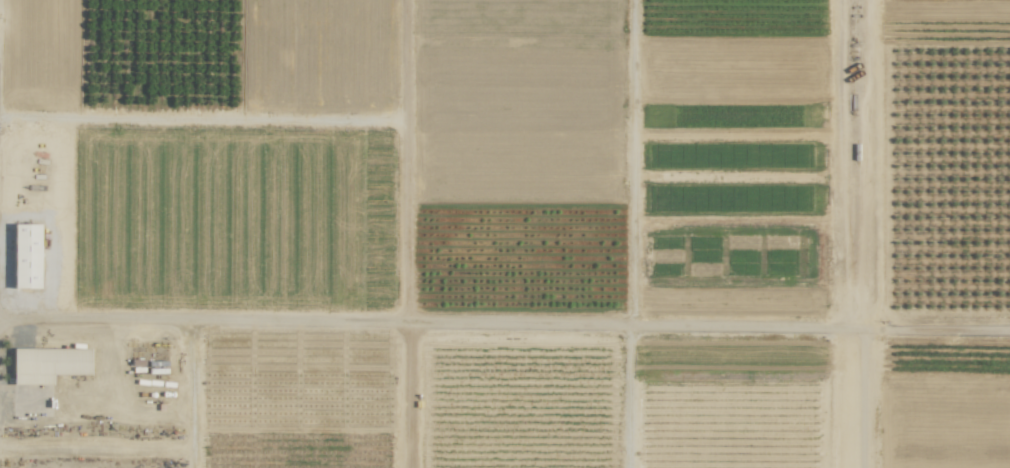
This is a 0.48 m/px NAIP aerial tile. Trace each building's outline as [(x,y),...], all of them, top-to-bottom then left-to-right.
[(12,288),(38,288),(39,224),(13,224),(12,288)] [(12,348),(12,384),(51,384),(51,374),(88,375),(89,349),(12,348)]
